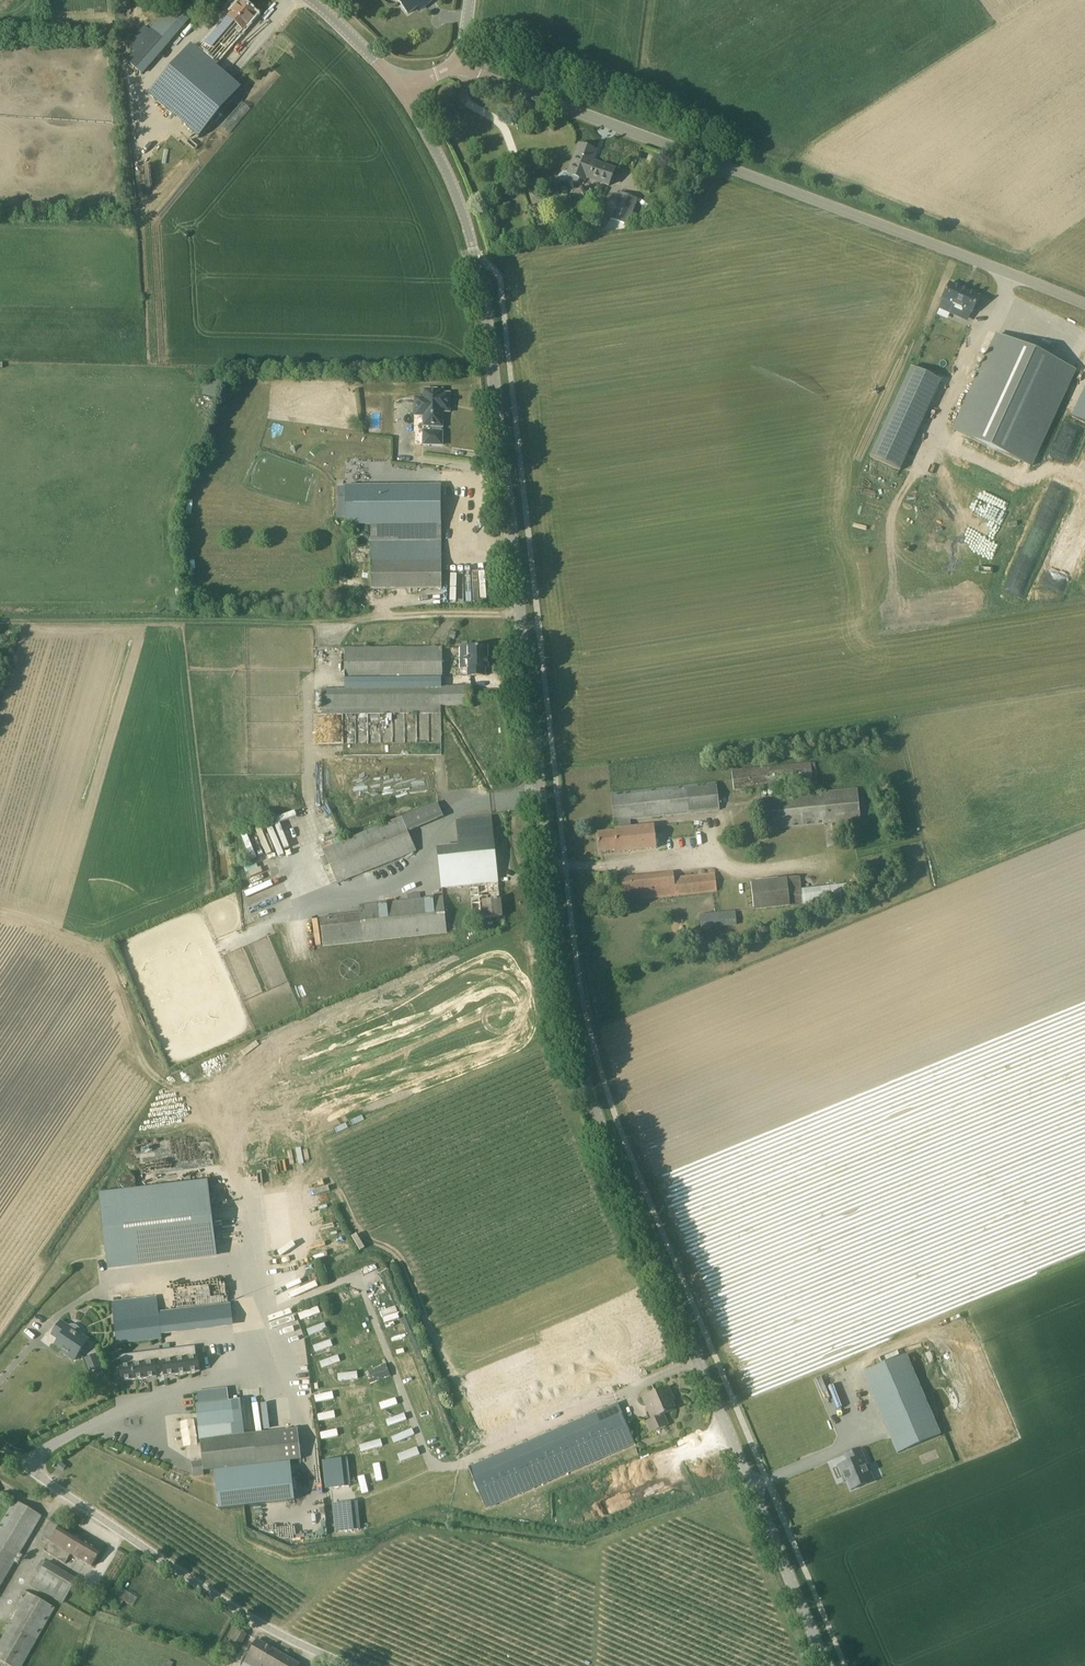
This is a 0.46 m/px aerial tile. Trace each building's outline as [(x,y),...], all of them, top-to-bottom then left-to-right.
[(183,27),(202,5),(196,0),(182,0),(171,13),(167,10),(149,30),(145,26),(131,42),(139,49),(128,62),(142,74),(183,27)] [(408,14),(423,2),(426,5),(433,0),(397,0),(408,14)] [(257,15),(242,2),(201,49),(202,50),(215,61),(216,62),(257,15)] [(200,52),(191,45),(149,94),(199,138),(242,89),(213,64),(215,61),(202,50),(200,52)] [(596,151),(580,145),(568,175),(581,179),(582,175),(609,185),(615,170),(597,163),(596,165),(591,163),(596,151)] [(637,200),(620,194),(611,218),(628,225),(637,200)] [(980,297),(950,283),(942,300),(954,306),(950,313),(962,318),(965,311),(972,314),(980,297)] [(1023,346),(998,335),(954,432),(1030,467),(1075,370),(1026,347),(1027,346),(1024,344),(1023,346)] [(911,367),(911,368),(870,456),(901,470),(942,381),(911,367)] [(1072,417),(1084,423),(1084,387),(1072,417)] [(450,394),(443,394),(443,390),(425,390),(425,399),(416,399),(416,417),(425,417),(425,427),(433,427),(441,427),(443,427),(443,412),(450,412),(450,394)] [(441,486),(346,487),(346,525),(371,525),(441,524),(441,486)] [(442,542),(441,542),(441,524),(371,525),(371,542),(371,590),(443,589),(442,542)] [(1019,557),(1006,590),(1022,596),(1031,572),(1035,563),(1019,557)] [(487,647),(467,648),(459,648),(460,669),(467,669),(467,675),(485,676),(485,668),(488,668),(487,647)] [(345,648),(345,680),(345,688),(441,688),(441,679),(441,648),(345,648)] [(321,710),(322,710),(322,714),(441,713),(441,706),(472,705),(471,691),(471,687),(441,688),(345,688),(321,688),(321,710)] [(813,764),(733,771),(735,790),(815,783),(813,764)] [(720,810),(717,783),(611,794),(614,821),(619,821),(620,830),(615,830),(615,832),(598,834),(600,852),(615,850),(615,853),(657,848),(654,826),(631,828),(630,820),(720,810)] [(858,790),(764,799),(767,829),(832,823),(860,820),(858,790)] [(416,850),(408,830),(436,819),(443,816),(438,804),(323,850),(337,883),(416,850)] [(263,831),(292,820),(290,814),(248,829),(259,857),(265,855),(260,843),(266,841),(263,831)] [(492,817),(481,818),(457,820),(459,845),(437,848),(438,860),(441,887),(498,881),(492,817)] [(716,874),(675,878),(674,873),(618,879),(620,903),(635,901),(636,899),(718,891),(716,874)] [(804,905),(802,890),(800,878),(753,883),(756,910),(804,905)] [(871,879),(861,883),(865,893),(875,889),(871,879)] [(500,901),(482,903),(480,903),(479,888),(470,889),(473,913),(483,911),(484,919),(502,917),(500,901)] [(442,896),(358,904),(359,914),(321,918),(323,945),(445,932),(453,932),(452,916),(444,916),(442,896)] [(736,911),(702,915),(703,929),(738,926),(736,911)] [(208,1181),(99,1194),(107,1259),(216,1246),(208,1181)] [(157,1297),(113,1302),(117,1344),(162,1339),(161,1330),(233,1321),(231,1304),(159,1312),(157,1297)] [(380,1309),(384,1321),(400,1316),(396,1304),(380,1309)] [(299,1319),(320,1315),(319,1307),(298,1311),(299,1319)] [(70,1325),(68,1326),(61,1321),(52,1334),(59,1339),(56,1344),(68,1353),(66,1355),(75,1360),(88,1340),(81,1335),(81,1331),(80,1329),(78,1327),(76,1326),(74,1325),(72,1325),(70,1325)] [(325,1322),(306,1329),(308,1335),(327,1329),(325,1322)] [(363,1335),(353,1339),(356,1345),(365,1341),(363,1335)] [(331,1339),(313,1345),(315,1352),(333,1346),(331,1339)] [(197,1348),(119,1356),(122,1381),(200,1373),(197,1348)] [(90,1371),(100,1366),(95,1354),(84,1359),(90,1371)] [(321,1367),(340,1362),(338,1355),(319,1360),(321,1367)] [(906,1356),(863,1373),(898,1454),(940,1437),(906,1356)] [(371,1384),(391,1376),(386,1363),(366,1371),(371,1384)] [(337,1374),(338,1380),(358,1378),(357,1371),(337,1374)] [(226,1386),(194,1390),(199,1428),(200,1428),(201,1441),(203,1460),(204,1471),(214,1470),(290,1460),(301,1459),(298,1429),(236,1437),(231,1401),(228,1401),(226,1386)] [(668,1386),(643,1397),(647,1406),(651,1405),(656,1417),(647,1422),(652,1433),(668,1426),(663,1415),(674,1410),(668,1397),(672,1395),(668,1386)] [(315,1402),(334,1398),(332,1391),(314,1395),(315,1402)] [(370,1404),(351,1409),(353,1416),(371,1411),(370,1404)] [(635,1443),(624,1418),(620,1409),(472,1473),(487,1508),(635,1443)] [(317,1414),(318,1421),(336,1418),(334,1410),(317,1414)] [(405,1414),(386,1419),(388,1425),(406,1421),(405,1414)] [(359,1433),(375,1428),(373,1422),(357,1426),(359,1433)] [(320,1438),(338,1437),(337,1429),(319,1431),(320,1438)] [(412,1429),(391,1436),(393,1442),(414,1436),(412,1429)] [(380,1438),(359,1445),(362,1452),(382,1445),(380,1438)] [(342,1446),(321,1449),(322,1457),(343,1454),(342,1446)] [(400,1462),(420,1454),(417,1446),(397,1454),(400,1462)] [(845,1476),(851,1491),(874,1482),(873,1481),(868,1483),(862,1468),(867,1466),(860,1449),(845,1455),(848,1462),(838,1467),(842,1477),(845,1476)] [(194,1477),(205,1475),(204,1471),(203,1460),(192,1461),(194,1477)] [(219,1508),(294,1499),(290,1460),(214,1470),(219,1508)] [(380,1463),(373,1464),(375,1481),(382,1480),(380,1463)] [(364,1475),(357,1476),(362,1492),(368,1491),(364,1475)] [(347,1480),(341,1482),(345,1497),(352,1495),(347,1480)] [(15,1500),(0,1526),(0,1587),(42,1516),(15,1500)] [(357,1501),(332,1504),(335,1532),(360,1530),(357,1501)] [(101,1552),(59,1527),(51,1522),(42,1536),(50,1541),(44,1552),(65,1564),(71,1554),(92,1567),(101,1552)] [(76,1580),(46,1562),(32,1585),(62,1603),(76,1580)] [(24,1590),(21,1596),(25,1598),(0,1641),(0,1661),(9,1665),(21,1665),(54,1608),(24,1590)] [(239,1629),(231,1642),(239,1647),(247,1634),(239,1629)] [(264,1664),(263,1663),(272,1648),(257,1640),(243,1663),(248,1665),(263,1665),(264,1664)] [(264,1664),(263,1665),(300,1665),(301,1665),(272,1648),(263,1663),(264,1664)]
